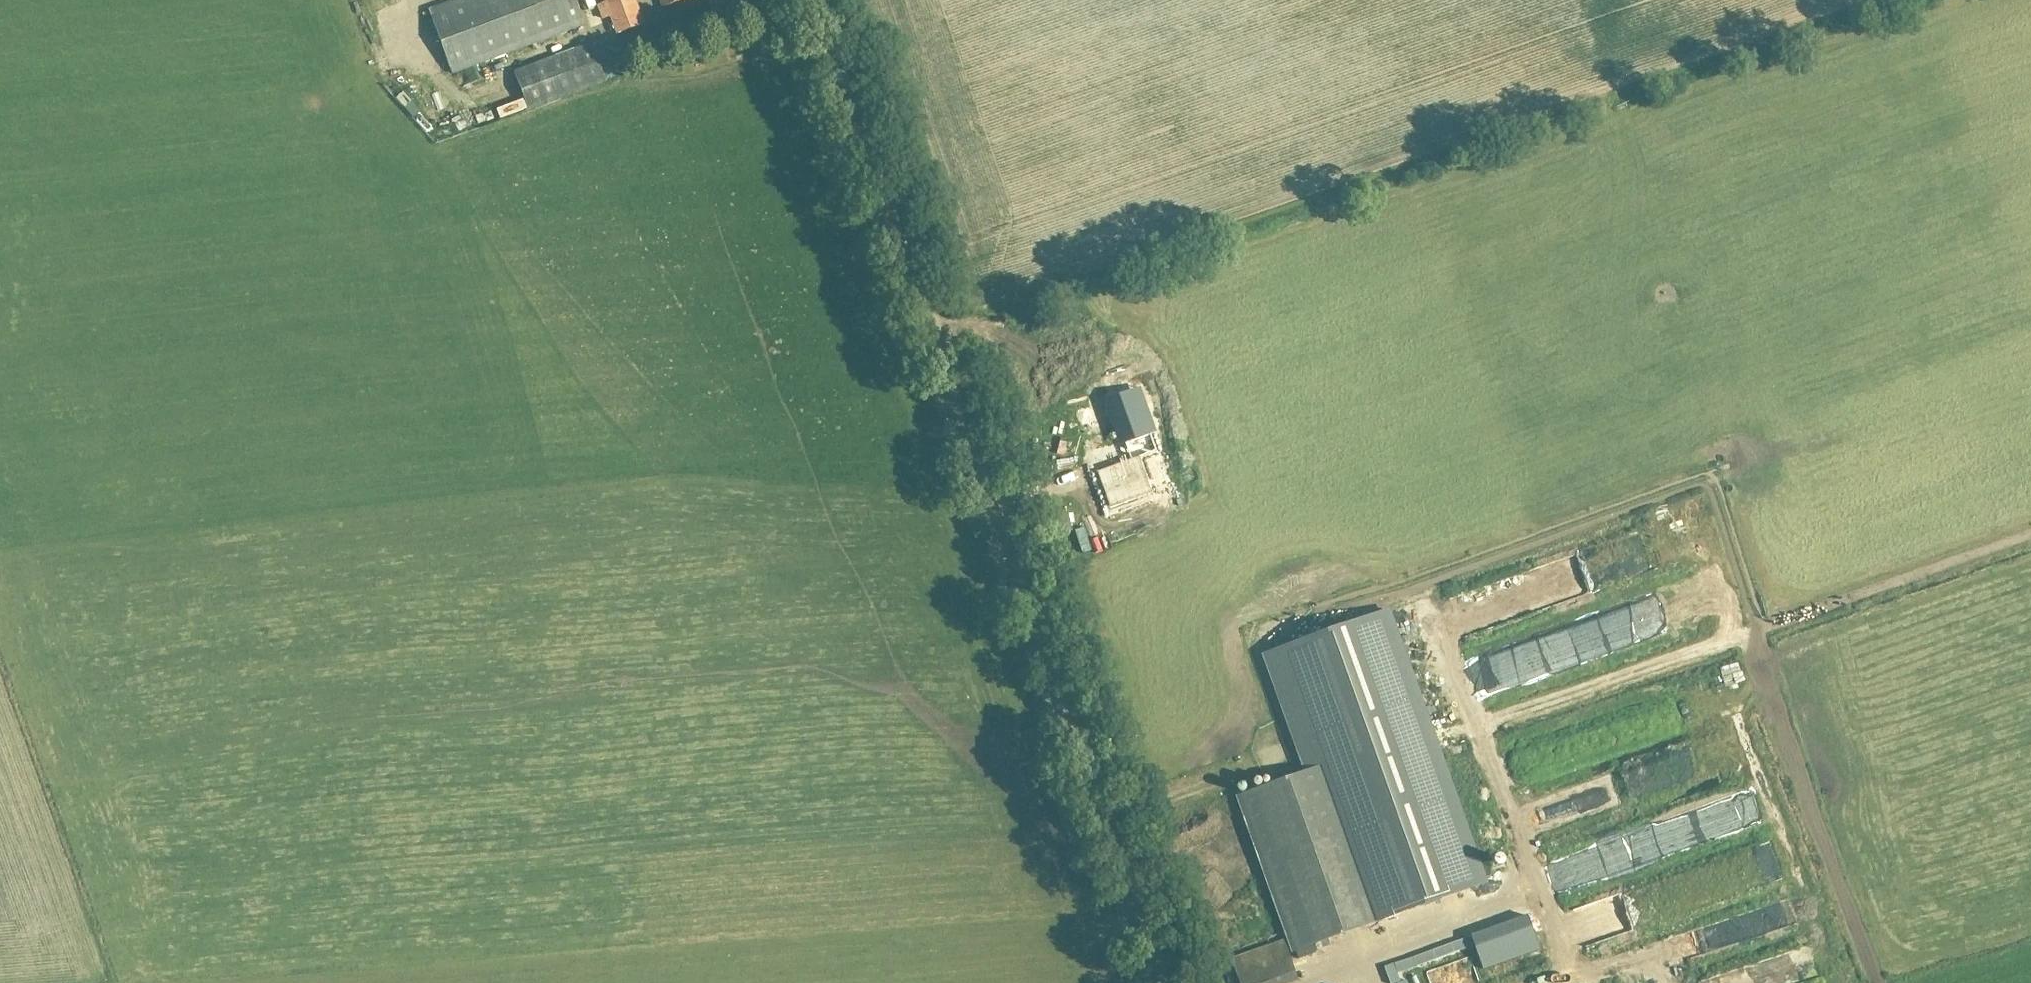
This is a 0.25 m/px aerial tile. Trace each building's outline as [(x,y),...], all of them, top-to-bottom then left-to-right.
[(584,26),(574,0),(458,0),(429,11),(453,75),(584,26)] [(634,0),(602,0),(603,4),(596,7),(602,21),(608,19),(615,35),(643,24),(634,0)] [(663,9),(686,0),(659,0),(663,9)] [(528,111),(604,82),(590,44),(513,73),(528,111)] [(702,47),(685,52),(689,65),(706,59),(702,47)] [(1124,462),(1096,472),(1110,510),(1153,494),(1140,458),(1157,452),(1150,434),(1156,432),(1140,388),(1102,402),(1118,446),(1124,462)] [(1312,944),(1484,883),(1387,611),(1265,654),(1307,772),(1240,796),(1295,950),(1296,950),(1299,959),(1315,953),(1312,944)] [(1577,659),(1624,648),(1616,614),(1560,627),(1563,641),(1573,639),(1577,659)] [(1730,690),(1718,694),(1725,712),(1736,707),(1730,690)] [(1494,931),(1529,920),(1525,909),(1491,920),(1494,931)] [(1489,935),(1415,963),(1419,974),(1493,946),(1489,935)] [(1230,961),(1237,982),(1290,982),(1297,981),(1283,942),(1230,961)] [(1636,982),(1660,982),(1657,974),(1635,981),(1636,982)]
